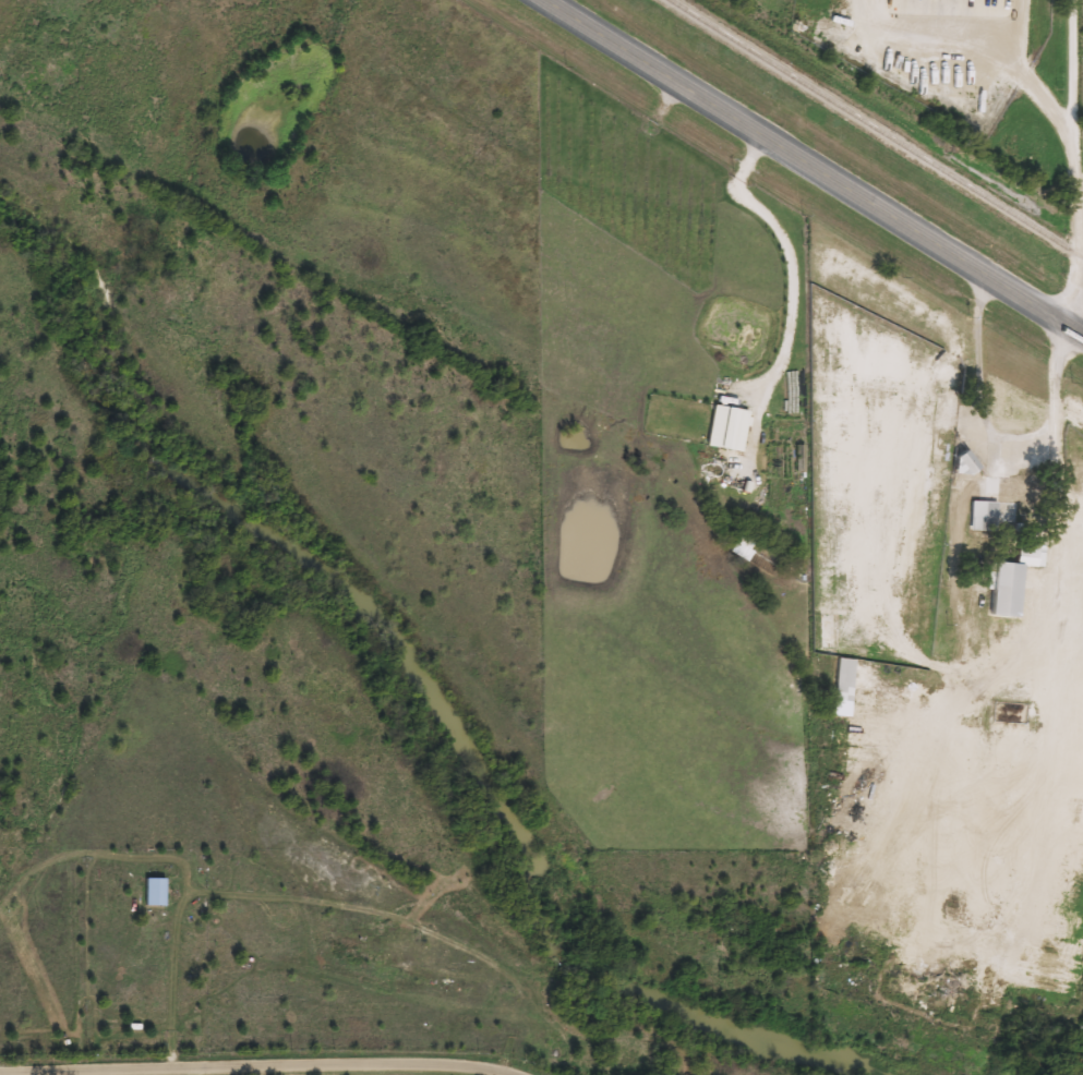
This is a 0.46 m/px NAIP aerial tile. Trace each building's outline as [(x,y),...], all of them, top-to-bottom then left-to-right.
[(739,454),(705,448),(711,407),(746,412),(739,454)] [(974,468),(956,479),(947,463),(963,452),(974,468)] [(968,532),(970,503),(980,503),(982,478),(1018,479),(1018,471),(1033,472),(1033,490),(1036,491),(1036,504),(1014,503),(1013,528),(995,527),(994,533),(968,532)] [(1014,618),(987,616),(991,564),(1014,566),(1016,545),(1042,547),(1039,568),(1019,566),(1014,618)] [(846,718),(830,716),(837,660),(852,662),(846,718)] [(143,906),(143,879),(163,879),(163,906),(143,906)]
